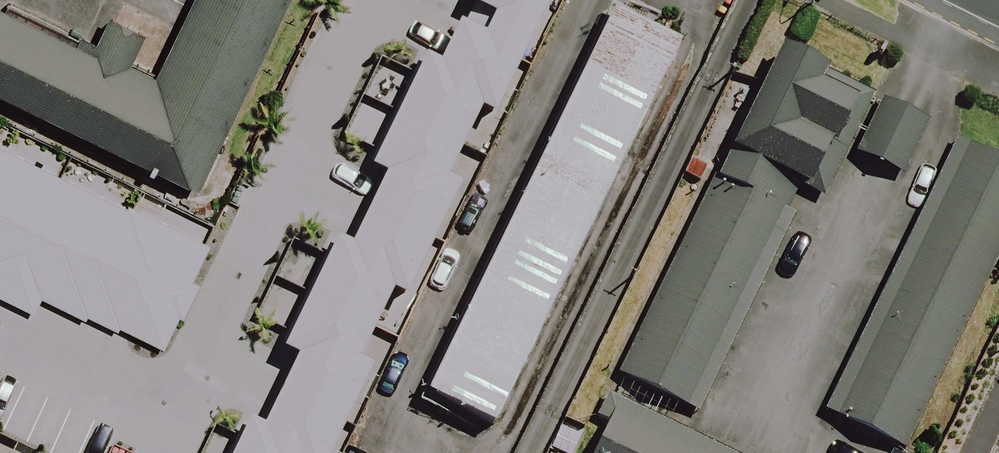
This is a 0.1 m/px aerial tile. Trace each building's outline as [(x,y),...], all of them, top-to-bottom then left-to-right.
[(183,89),(2,0),(0,0),(0,114),(212,218),(320,0),(227,0),(183,89)] [(329,250),(420,295),(566,0),(453,0),(329,250)] [(687,48),(608,9),(421,385),(501,425),(687,48)] [(893,103),(797,56),(636,382),(705,416),(818,188),(844,201),(893,103)] [(971,141),(834,419),(903,452),(915,452),(998,283),(998,155),(971,141)] [(170,231),(0,148),(0,222),(140,291),(170,231)] [(0,424),(0,452),(60,452),(0,424)] [(648,430),(637,452),(695,452),(648,430)]
